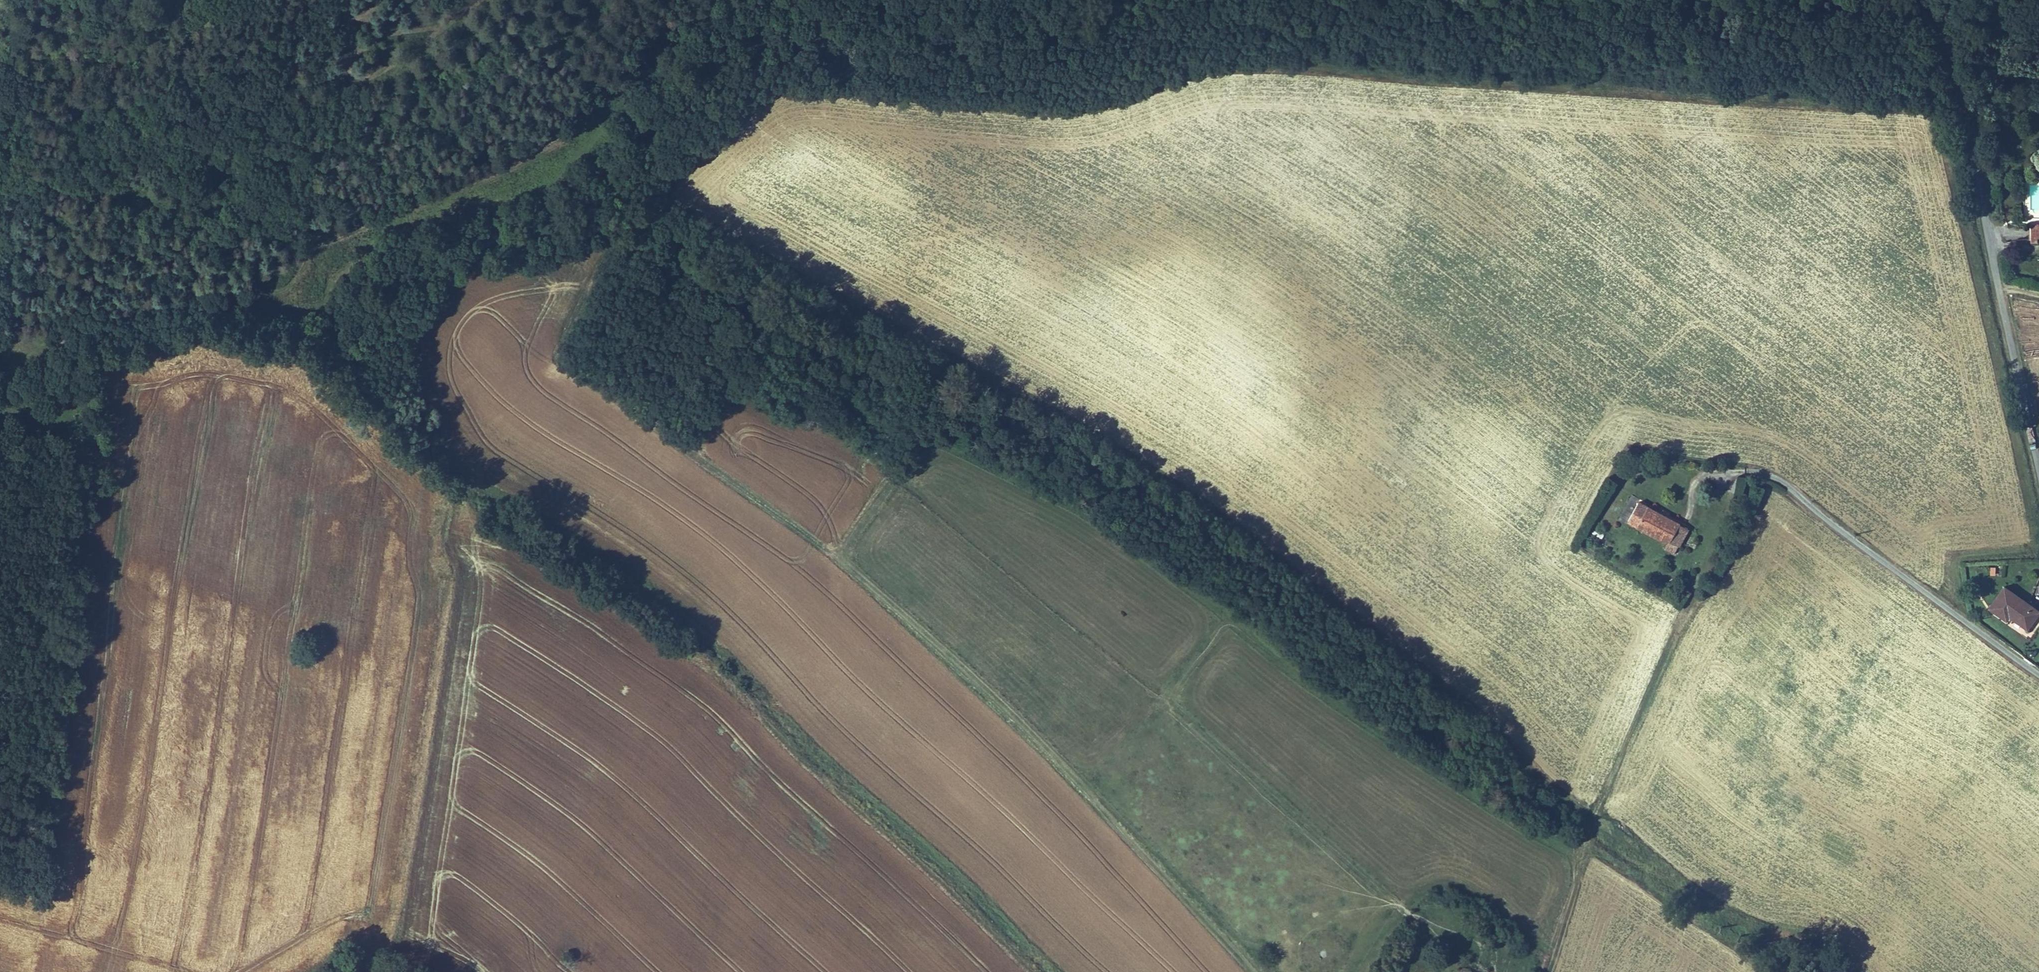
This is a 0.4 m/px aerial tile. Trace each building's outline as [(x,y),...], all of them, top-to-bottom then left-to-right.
[(2030,225),(2030,243),(2038,243),(2038,226),(2030,225)] [(1738,491),(1745,491),(1746,474),(1739,474),(1738,491)] [(1641,520),(1647,508),(1638,504),(1632,515),(1641,520)] [(1689,530),(1647,508),(1641,520),(1632,515),(1628,523),(1667,544),(1663,552),(1675,558),(1689,530)] [(1989,610),(2006,622),(2010,617),(2028,630),(2038,615),(2038,614),(2004,589),(1989,610)]
